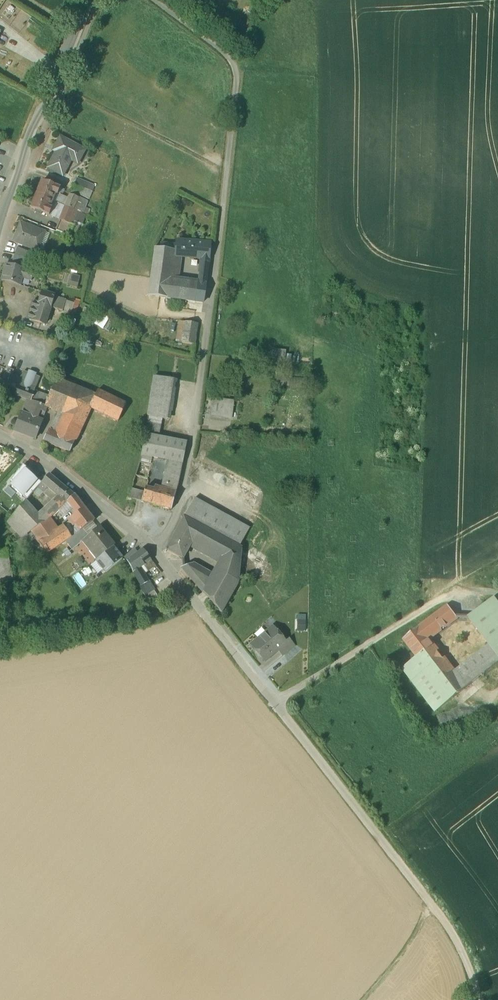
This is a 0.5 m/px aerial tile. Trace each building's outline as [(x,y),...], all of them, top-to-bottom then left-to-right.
[(84,150),(60,138),(52,152),(55,153),(47,169),(62,176),(66,168),(63,166),(69,155),(79,160),(84,150)] [(94,185),(77,178),(74,185),(92,191),(94,185)] [(60,189),(42,181),(36,195),(52,201),(55,194),(57,196),(58,194),(60,189)] [(92,191),(74,185),(71,192),(89,199),(92,191)] [(69,199),(58,194),(57,196),(55,194),(52,201),(66,206),(69,199)] [(52,201),(36,195),(31,209),(49,216),(52,209),(49,208),(52,201)] [(78,198),(70,195),(69,199),(66,206),(73,210),(78,198)] [(86,201),(78,198),(73,210),(82,213),(86,201)] [(66,206),(52,201),(49,208),(52,209),(49,216),(60,220),(66,206)] [(73,210),(66,206),(60,220),(68,224),(68,223),(73,210)] [(82,213),(73,210),(68,223),(74,225),(72,231),(77,233),(80,224),(84,214),(82,213)] [(68,224),(60,220),(56,231),(70,236),(72,231),(74,225),(68,223),(68,224)] [(31,227),(21,223),(14,242),(37,251),(43,235),(30,231),(31,227)] [(185,241),(176,240),(176,245),(174,245),(173,250),(172,255),(183,256),(185,241)] [(210,243),(185,241),(183,256),(203,258),(209,258),(210,243)] [(28,252),(17,248),(14,255),(26,258),(28,252)] [(163,249),(155,248),(149,296),(167,298),(169,279),(172,255),(173,250),(163,249)] [(26,258),(14,255),(12,263),(16,264),(27,267),(29,258),(26,258)] [(209,258),(203,258),(200,273),(207,274),(208,261),(209,258)] [(24,269),(6,264),(1,280),(19,285),(21,278),(24,269)] [(33,272),(24,269),(21,278),(31,280),(33,272)] [(78,287),(82,276),(74,273),(70,284),(78,287)] [(207,274),(200,273),(198,283),(205,284),(207,274)] [(198,283),(169,279),(167,298),(203,303),(205,284),(198,283)] [(39,303),(33,302),(28,319),(45,324),(50,307),(53,298),(54,299),(55,297),(42,293),(39,303)] [(65,300),(55,297),(54,299),(53,298),(50,307),(63,311),(63,310),(62,309),(65,300)] [(198,324),(179,321),(176,342),(194,345),(198,324)] [(27,373),(23,372),(20,379),(11,376),(13,372),(7,370),(4,381),(34,391),(39,377),(27,373)] [(174,379),(154,376),(148,416),(161,418),(167,420),(174,379)] [(69,385),(57,380),(45,405),(45,406),(47,407),(57,411),(69,385)] [(3,381),(0,389),(0,391),(8,394),(9,392),(31,400),(34,392),(34,391),(4,381),(3,381)] [(96,396),(69,385),(57,411),(64,415),(84,422),(90,408),(96,396)] [(126,403),(98,390),(96,396),(90,408),(118,421),(126,403)] [(49,397),(34,392),(31,400),(45,405),(49,397)] [(233,401),(212,399),(210,415),(231,418),(233,401)] [(45,406),(30,400),(28,405),(26,405),(22,414),(41,421),(47,407),(45,406)] [(22,414),(21,414),(15,431),(35,439),(42,422),(41,421),(22,414)] [(84,422),(64,415),(54,435),(54,436),(52,445),(70,452),(84,422)] [(161,418),(148,416),(145,435),(157,438),(161,418)] [(237,436),(252,437),(253,430),(238,429),(237,436)] [(47,433),(43,442),(52,445),(54,436),(54,435),(47,433)] [(187,443),(169,440),(157,438),(145,435),(141,455),(152,457),(167,460),(183,463),(187,443)] [(152,457),(141,455),(141,458),(135,476),(147,478),(152,457)] [(183,463),(167,460),(162,484),(166,485),(165,490),(176,493),(178,484),(183,463)] [(30,471),(23,466),(19,471),(18,471),(11,481),(14,484),(12,487),(22,496),(22,495),(35,480),(30,476),(28,473),(30,471)] [(35,480),(22,495),(27,499),(41,483),(42,483),(32,474),(30,476),(35,480)] [(42,483),(41,483),(48,489),(49,490),(57,481),(49,474),(42,483)] [(74,495),(57,481),(49,490),(59,498),(54,502),(59,509),(67,501),(74,495)] [(41,483),(27,499),(26,501),(29,505),(41,492),(43,494),(48,489),(41,483)] [(165,490),(154,487),(154,490),(145,488),(144,492),(141,501),(172,510),(176,493),(165,490)] [(144,492),(131,489),(129,498),(141,501),(144,492)] [(84,508),(74,495),(67,501),(70,505),(77,514),(84,508)] [(250,528),(195,499),(184,518),(230,543),(239,548),(250,528)] [(25,501),(7,522),(17,533),(22,539),(32,532),(44,523),(38,515),(26,501),(25,501)] [(59,509),(58,510),(60,513),(70,505),(67,501),(59,509)] [(54,502),(38,515),(44,523),(49,519),(58,510),(59,509),(54,502)] [(77,514),(68,521),(73,528),(75,526),(80,531),(83,529),(94,521),(84,508),(77,514)] [(230,543),(184,518),(176,533),(192,542),(221,558),(230,543)] [(49,519),(44,523),(32,532),(39,543),(57,530),(49,519)] [(57,530),(39,543),(47,555),(69,540),(72,538),(64,526),(57,530)] [(89,536),(81,542),(81,543),(96,561),(113,547),(114,546),(99,527),(89,536)] [(72,538),(69,540),(75,548),(81,543),(81,542),(89,536),(83,529),(80,531),(72,538)] [(17,533),(7,540),(11,547),(22,539),(17,533)] [(176,533),(166,549),(182,558),(192,542),(176,533)] [(211,575),(202,592),(221,615),(238,584),(239,584),(242,549),(239,548),(230,543),(221,558),(211,575)] [(96,561),(105,573),(123,559),(113,547),(96,561)] [(136,554),(134,551),(125,557),(134,573),(140,568),(151,560),(143,549),(136,554)] [(199,568),(192,564),(183,567),(183,569),(192,581),(199,568)] [(157,567),(145,576),(148,581),(162,573),(157,567)] [(145,576),(140,568),(134,573),(136,577),(141,586),(148,581),(145,576)] [(199,568),(192,581),(202,592),(211,575),(199,568)] [(148,581),(141,586),(140,586),(145,596),(154,590),(148,581)] [(469,618),(494,652),(497,657),(497,623),(485,606),(469,618)] [(449,607),(440,614),(449,625),(458,618),(449,607)] [(449,625),(440,614),(435,618),(444,629),(449,625)] [(435,618),(405,640),(418,658),(419,659),(434,648),(429,640),(444,629),(435,618)] [(272,628),(252,646),(265,661),(277,650),(286,643),(285,642),(272,628)] [(288,640),(285,642),(286,643),(277,650),(282,655),(293,646),(288,640)] [(434,648),(419,659),(428,670),(451,701),(466,689),(459,679),(434,648)] [(485,659),(492,669),(497,664),(497,657),(494,652),(485,659)] [(418,658),(403,669),(413,682),(428,670),(419,659),(418,658)] [(485,659),(465,675),(472,685),(492,669),(485,659)] [(451,701),(428,670),(413,682),(436,713),(451,701)] [(472,685),(465,675),(459,679),(466,689),(472,685)]
